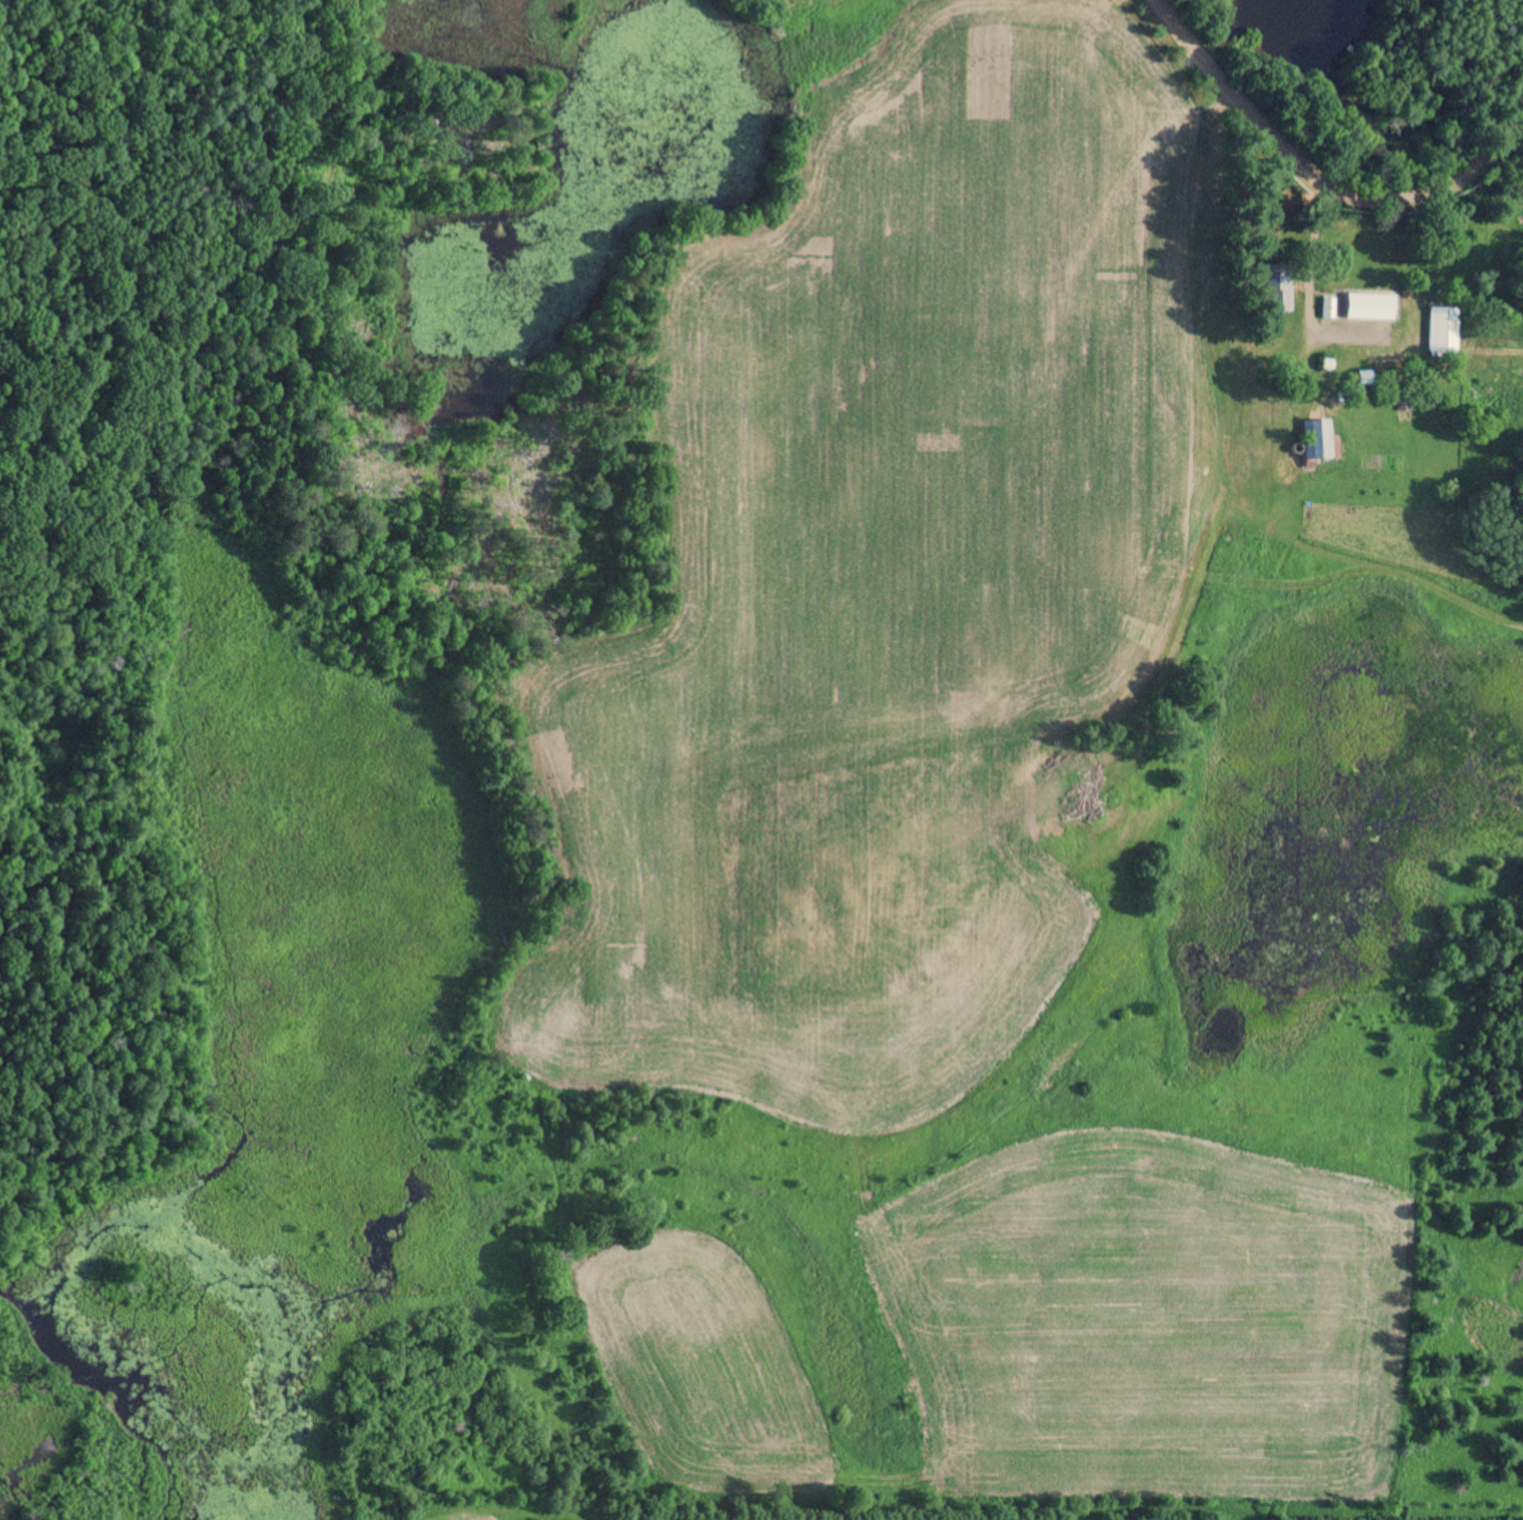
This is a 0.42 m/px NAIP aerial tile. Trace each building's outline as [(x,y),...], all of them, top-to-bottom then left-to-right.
[(1269,292),(1269,314),(1292,314),(1291,266),(1258,266),(1259,292),(1269,292)] [(1395,324),(1395,297),(1347,296),(1347,323),(1395,324)] [(1458,310),(1429,309),(1428,354),(1457,355),(1458,310)] [(1332,461),(1331,421),(1304,422),(1305,461),(1332,461)]
